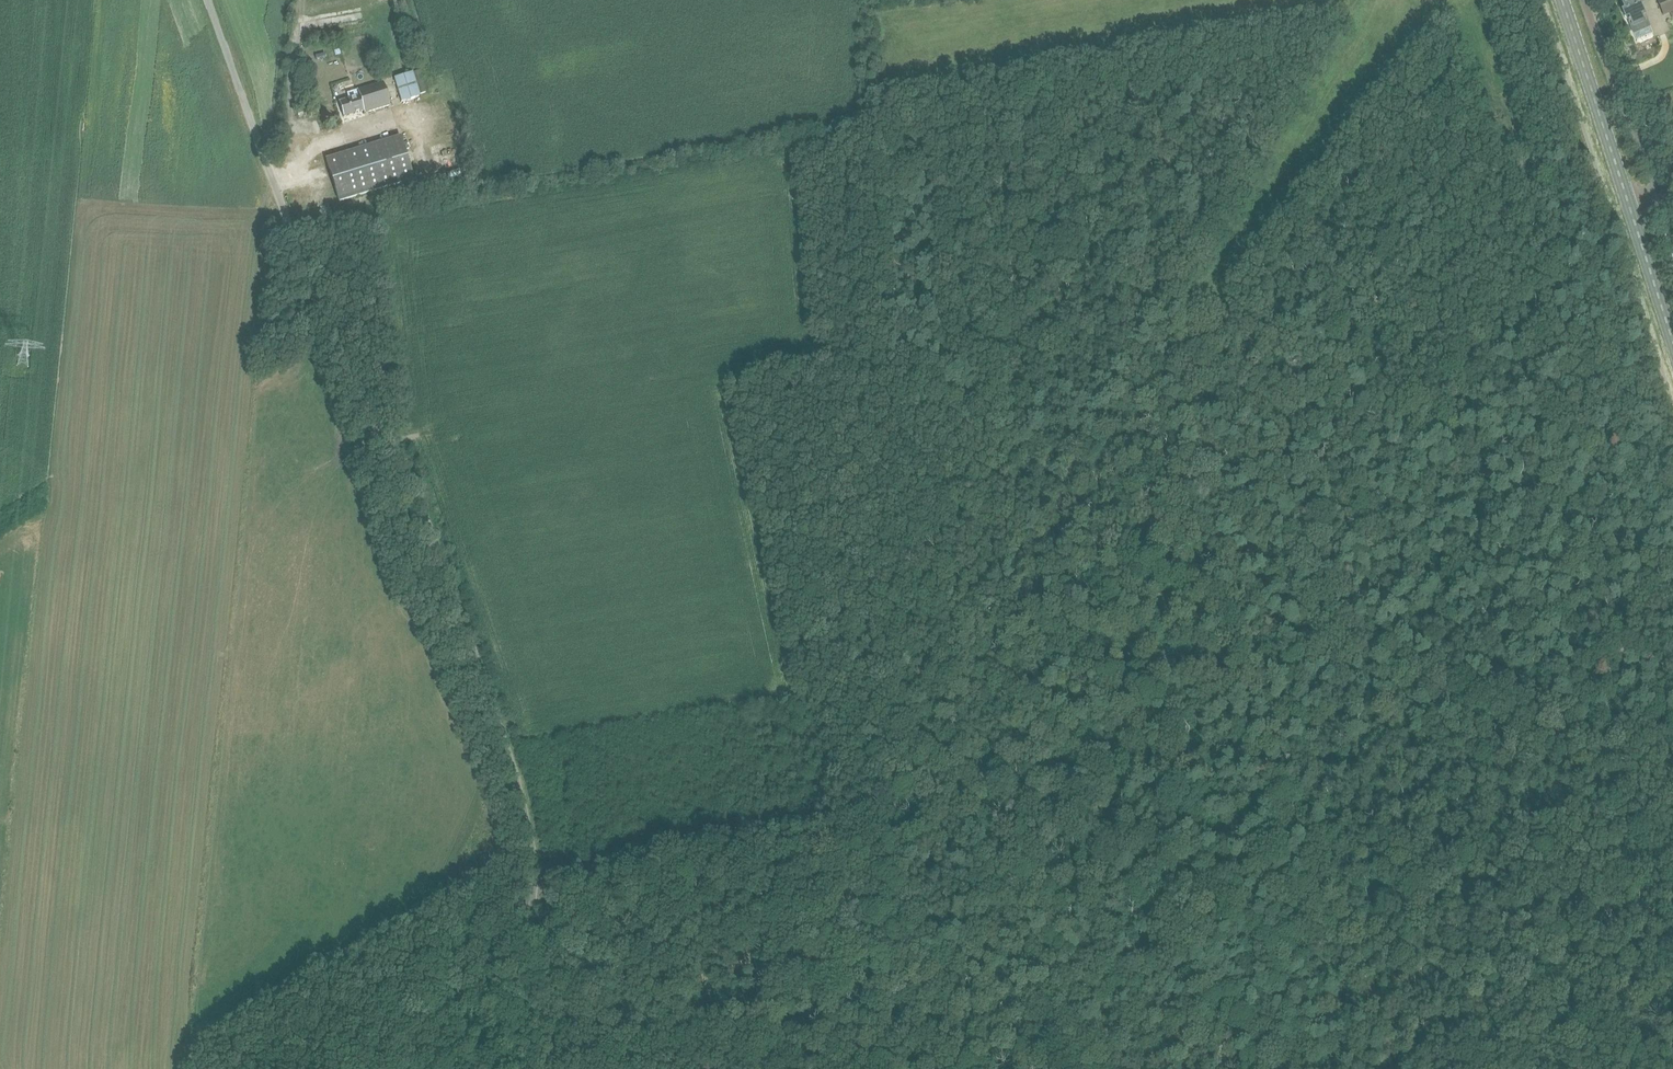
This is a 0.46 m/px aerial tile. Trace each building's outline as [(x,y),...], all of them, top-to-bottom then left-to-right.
[(1658,2),(1663,16),(1669,14),(1671,20),(1672,19),(1672,0),(1662,0),(1658,2)] [(1636,4),(1635,1),(1624,5),(1627,11),(1624,12),(1628,22),(1628,23),(1628,24),(1629,24),(1633,35),(1650,28),(1639,3),(1636,4)] [(333,51),(311,56),(312,61),(334,56),(333,51)] [(390,76),(387,62),(378,65),(381,78),(390,76)] [(412,73),(394,79),(401,102),(420,96),(419,95),(427,93),(420,71),(412,73)] [(343,117),(354,114),(364,111),(364,114),(390,105),(383,82),(357,90),(347,93),(349,100),(339,103),(343,117)] [(389,187),(413,179),(400,137),(326,159),(339,202),(389,187)]
